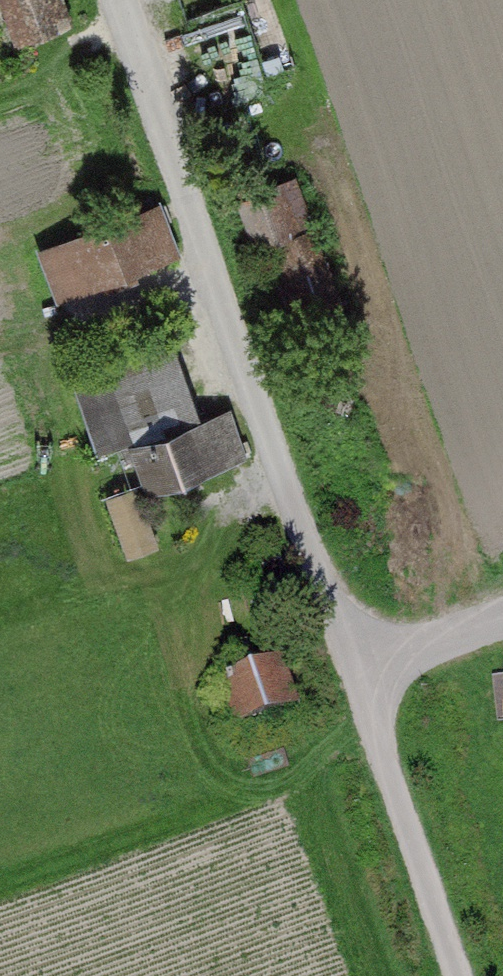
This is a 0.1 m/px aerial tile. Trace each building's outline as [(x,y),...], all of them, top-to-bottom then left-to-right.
[(18,40),(70,21),(62,0),(4,0),(18,40)] [(157,207),(80,236),(98,283),(175,254),(157,207)] [(310,245),(273,259),(287,298),(325,284),(310,245)] [(166,325),(101,349),(135,443),(201,419),(166,325)] [(224,411),(201,419),(135,443),(152,489),(240,456),(224,411)] [(135,487),(107,497),(128,555),(156,545),(135,487)] [(283,659),(223,680),(238,726),(299,705),(283,659)]
